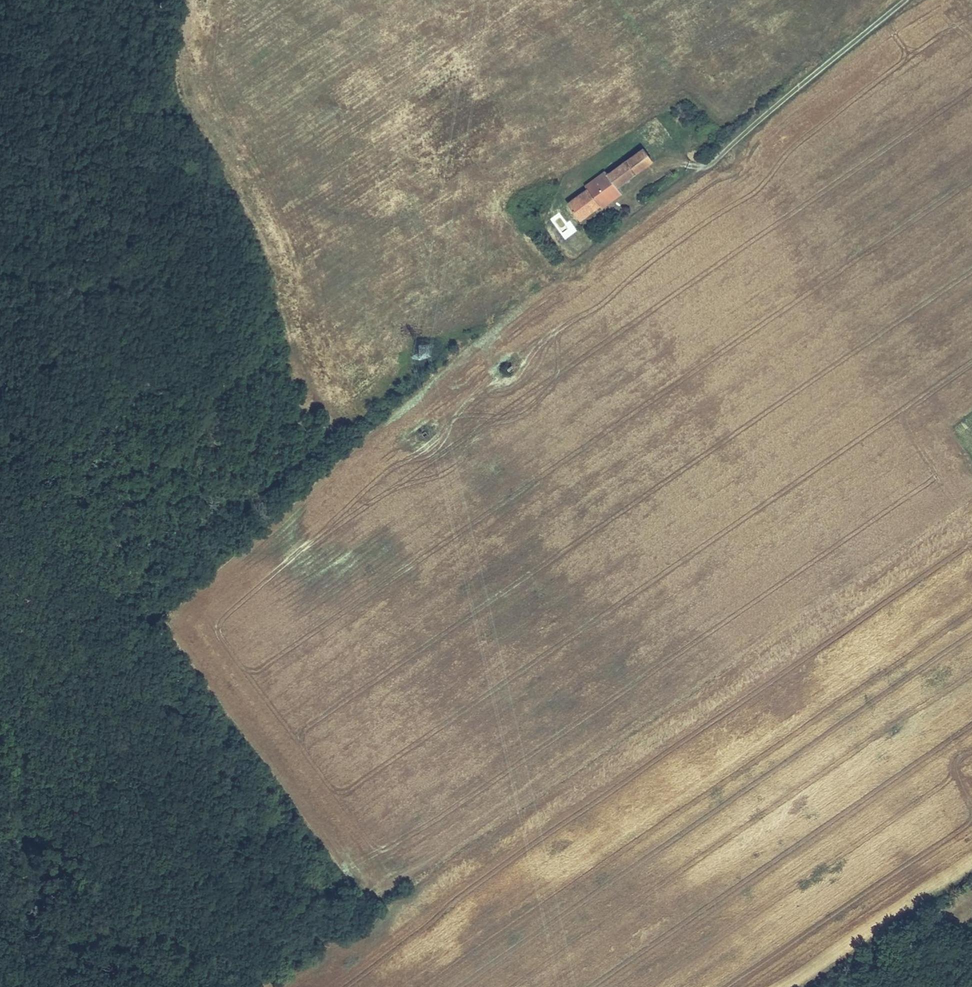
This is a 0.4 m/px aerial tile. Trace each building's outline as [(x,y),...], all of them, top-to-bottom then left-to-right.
[(653,142),(644,149),(651,158),(660,151),(653,142)] [(644,170),(654,162),(651,158),(644,149),(634,157),(644,170)] [(644,170),(634,157),(628,161),(638,175),(644,170)] [(618,190),(638,175),(628,161),(608,177),(618,190)] [(569,206),(582,223),(600,209),(588,193),(569,206)]
